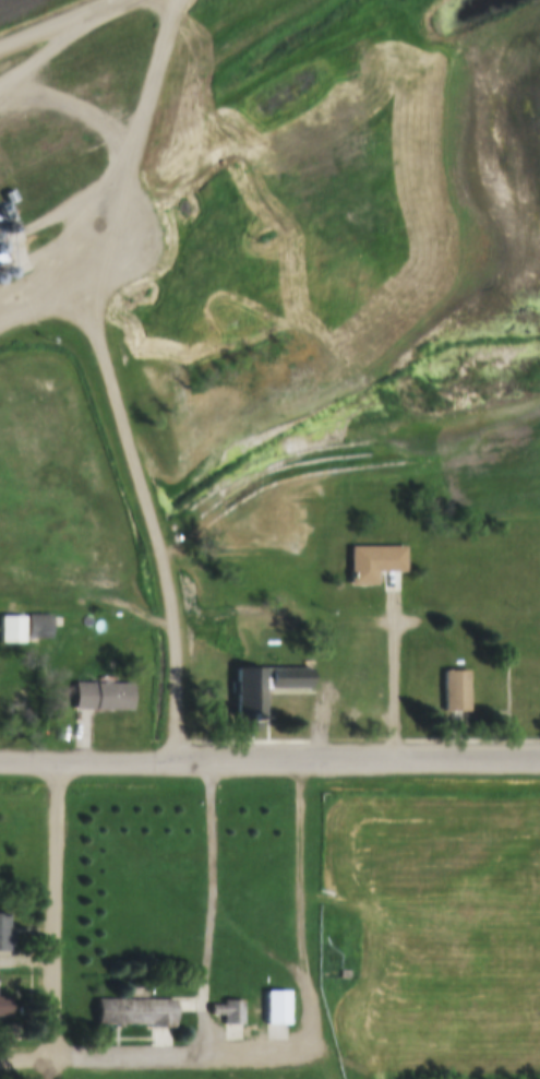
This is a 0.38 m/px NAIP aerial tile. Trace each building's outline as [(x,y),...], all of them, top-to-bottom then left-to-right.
[(349,548),(405,547),(405,571),(375,571),(375,585),(349,585),(349,548)] [(26,616),(50,616),(50,639),(26,640),(26,616)] [(22,643),(0,643),(0,617),(22,617),(22,643)] [(259,733),(239,733),(239,721),(235,721),(235,668),(310,668),(310,689),(262,690),(262,721),(259,721),(259,733)] [(443,673),(467,673),(467,712),(443,713),(443,673)] [(73,684),(130,684),(130,710),(73,711),(73,684)] [(8,952),(0,952),(0,915),(8,915),(8,932),(12,932),(12,947),(8,947),(8,952)] [(264,993),(287,993),(288,1027),(264,1027),(264,993)] [(9,1018),(0,1018),(0,998),(9,998),(9,1018)] [(97,1001),(173,1000),(175,1030),(145,1030),(145,1027),(97,1027),(97,1001)] [(223,1007),(223,1001),(241,1001),(241,1025),(223,1027),(223,1017),(209,1017),(209,1007),(223,1007)]
